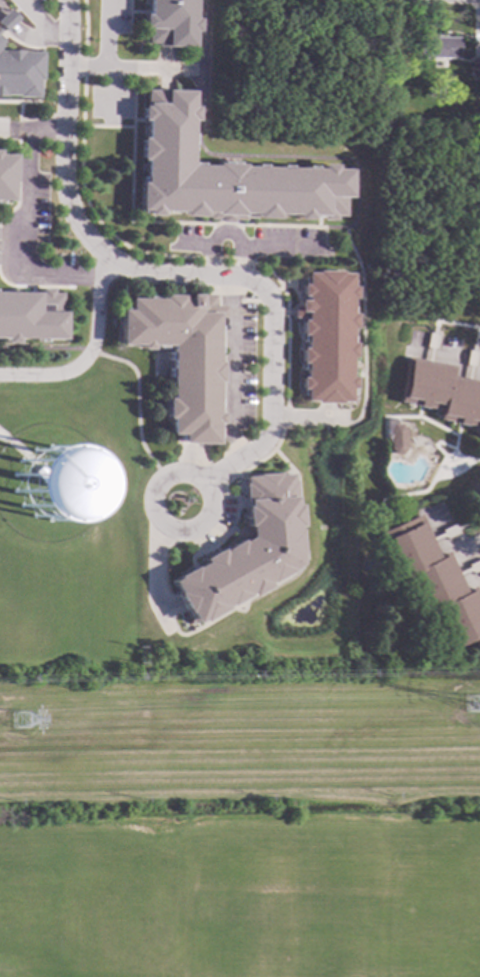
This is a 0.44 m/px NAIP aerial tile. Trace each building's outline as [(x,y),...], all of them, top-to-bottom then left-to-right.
[(147,11),(147,0),(194,0),(194,20),(198,20),(197,34),(192,34),(192,48),(169,47),(155,47),(156,43),(145,43),(145,15),(147,15),(147,11)] [(1,31),(0,30),(0,18),(7,11),(17,21),(3,34),(1,31)] [(435,38),(459,38),(459,59),(417,60),(417,35),(435,35),(435,38)] [(3,100),(0,100),(0,39),(2,41),(2,52),(21,52),(21,54),(39,55),(38,82),(37,81),(36,99),(16,99),(16,98),(3,97),(3,100)] [(470,61),(479,61),(479,77),(470,77),(470,61)] [(192,92),(192,107),(196,107),(195,121),(190,121),(189,166),(320,170),(320,165),(335,165),(335,169),(349,170),(348,199),(342,198),(342,217),(333,217),(333,222),(318,221),(317,216),(308,216),(308,221),(295,221),(295,215),(274,213),(274,219),(245,217),(245,221),(234,220),(234,223),(220,222),(220,221),(208,220),(208,217),(181,215),(181,212),(158,210),(158,216),(145,215),(145,211),(137,211),(139,183),(142,183),(143,160),(138,160),(139,138),(144,139),(145,121),(144,121),(145,90),(168,91),(192,92)] [(10,202),(0,202),(0,155),(13,155),(12,183),(10,183),(10,202)] [(340,271),(340,274),(350,274),(350,288),(354,288),(353,299),(349,299),(349,314),(354,314),(354,329),(349,329),(349,343),(353,343),(353,358),(348,358),(348,378),(353,378),(352,389),(348,389),(348,403),(337,402),(337,404),(327,404),(313,404),(313,402),(303,401),(303,390),(299,389),(299,378),(303,378),(304,363),(300,363),(300,348),(304,349),(305,336),(300,335),(300,321),(304,321),(304,313),(298,313),(298,300),(305,301),(305,295),(300,295),(301,284),(305,285),(305,273),(316,273),(316,271),(340,271)] [(2,339),(0,339),(0,292),(36,293),(39,289),(51,289),(51,294),(61,294),(60,312),(63,312),(63,339),(14,338),(13,343),(2,343),(2,339)] [(216,298),(213,415),(219,415),(218,422),(213,422),(212,442),(196,442),(181,441),(181,434),(170,434),(172,345),(149,345),(149,349),(143,349),(143,343),(121,343),(122,313),(130,313),(131,301),(189,303),(190,297),(216,298)] [(467,382),(479,385),(479,439),(476,438),(478,429),(458,425),(438,421),(440,411),(419,407),(398,403),(407,358),(427,362),(452,367),(450,379),(467,382)] [(396,425),(400,425),(404,431),(405,450),(401,455),(392,456),(389,451),(388,444),(385,440),(385,420),(394,419),(395,422),(396,425)] [(240,478),(288,475),(295,557),(294,567),(186,627),(174,605),(163,585),(192,569),(244,540),(240,478)] [(473,586),(479,603),(479,636),(449,650),(440,629),(432,611),(423,615),(414,594),(407,577),(397,581),(388,560),(376,533),(418,515),(429,540),(436,556),(447,551),(457,574),(464,590),(473,586)]
